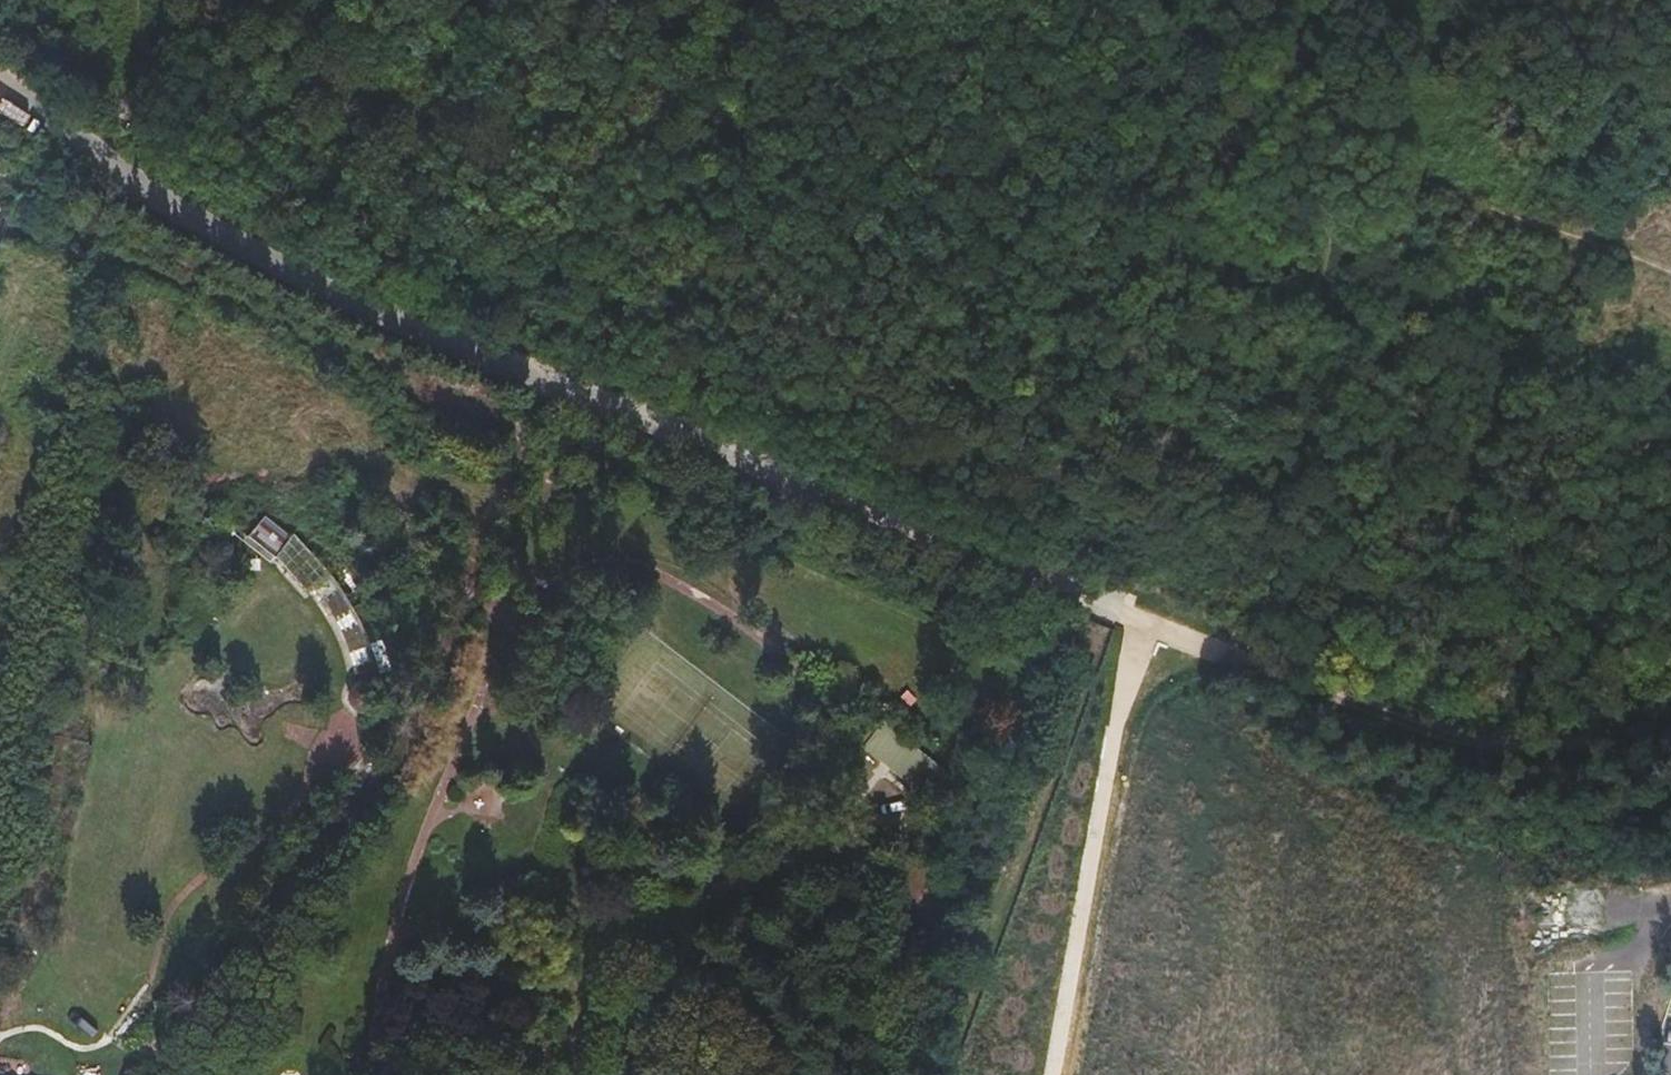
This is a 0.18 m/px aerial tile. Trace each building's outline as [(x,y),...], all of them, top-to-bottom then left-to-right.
[(347,606),(353,618),(359,630),(376,622),(366,602),(349,572),(336,555),(306,520),(293,531),(268,512),(253,532),(278,552),(306,591),(313,586),(329,576),(347,606)] [(348,658),(353,675),(356,686),(357,684),(359,682),(362,681),(364,680),(366,679),(369,679),(371,680),(374,680),(376,681),(378,683),(376,675),(374,666),(370,654),(359,630),(353,618),(347,606),(329,576),(313,586),(332,620),(343,644),(348,658)] [(383,697),(383,694),(383,692),(381,687),(378,683),(376,681),(374,680),(371,680),(369,679),(366,679),(364,680),(362,681),(359,682),(357,684),(356,686),(354,690),(353,693),(353,695),(355,700),(356,702),(359,706),(364,708),(366,709),(371,708),(373,708),(378,705),(381,701),(383,697)]
